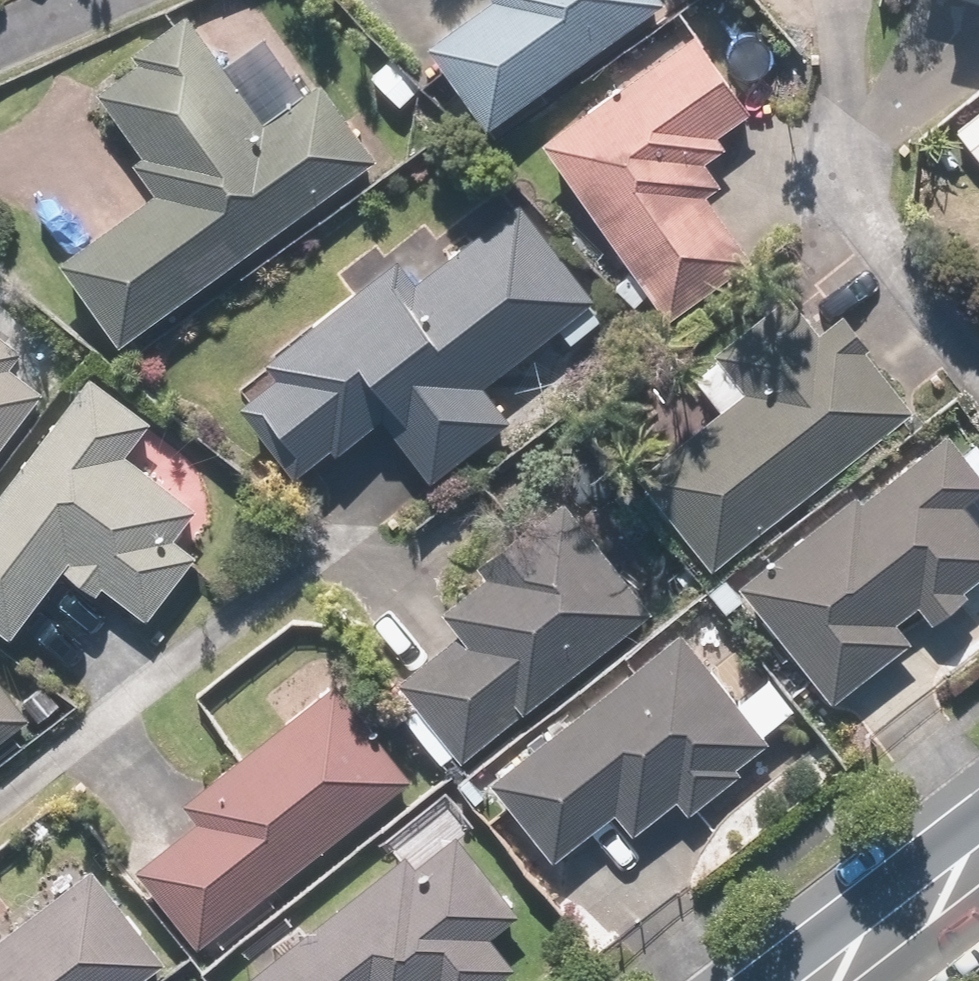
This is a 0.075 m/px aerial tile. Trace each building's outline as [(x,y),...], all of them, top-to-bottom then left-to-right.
[(422,48),(489,136),(668,2),(666,0),(486,0),(422,48)] [(123,350),(378,158),(322,83),(307,95),(266,40),(227,69),(186,14),(130,57),(138,68),(103,95),(148,154),(137,163),(157,188),(57,263),(123,350)] [(696,38),(543,144),(668,321),(753,262),(707,197),(721,187),(705,164),(726,150),(718,138),(750,115),(696,38)] [(966,125),(978,142),(978,115),(966,125)] [(603,318),(521,207),(406,293),(389,270),(266,360),(283,382),(255,403),(306,472),(332,452),(337,459),(390,420),(433,478),(511,420),(486,386),(559,332),(568,344),(603,318)] [(715,569),(914,410),(868,352),(874,347),(810,268),(718,341),(750,381),(637,472),(715,569)] [(48,394),(14,369),(30,348),(0,325),(0,457),(48,394)] [(91,379),(0,501),(0,626),(15,638),(61,577),(98,604),(107,592),(147,622),(196,555),(180,543),(207,506),(129,447),(148,422),(91,379)] [(739,586),(833,705),(912,643),(897,624),(919,608),(932,625),(968,597),(964,592),(978,580),(978,525),(964,506),(978,495),(978,473),(947,433),(863,500),(858,494),(739,586)] [(655,614),(562,499),(477,567),(485,577),(437,616),(454,637),(396,684),(417,710),(405,720),(442,766),(456,755),(466,767),(655,614)] [(679,625),(491,787),(556,862),(614,812),(633,834),(671,801),(694,828),(756,775),(749,767),(779,741),(679,625)] [(0,675),(0,743),(33,718),(0,675)] [(415,778),(335,682),(184,807),(202,828),(135,884),(197,959),(415,778)] [(246,980),(513,980),(523,972),(493,938),(525,910),(459,835),(419,870),(399,848),(246,980)] [(167,960),(93,863),(0,934),(0,980),(140,980),(167,960)]
